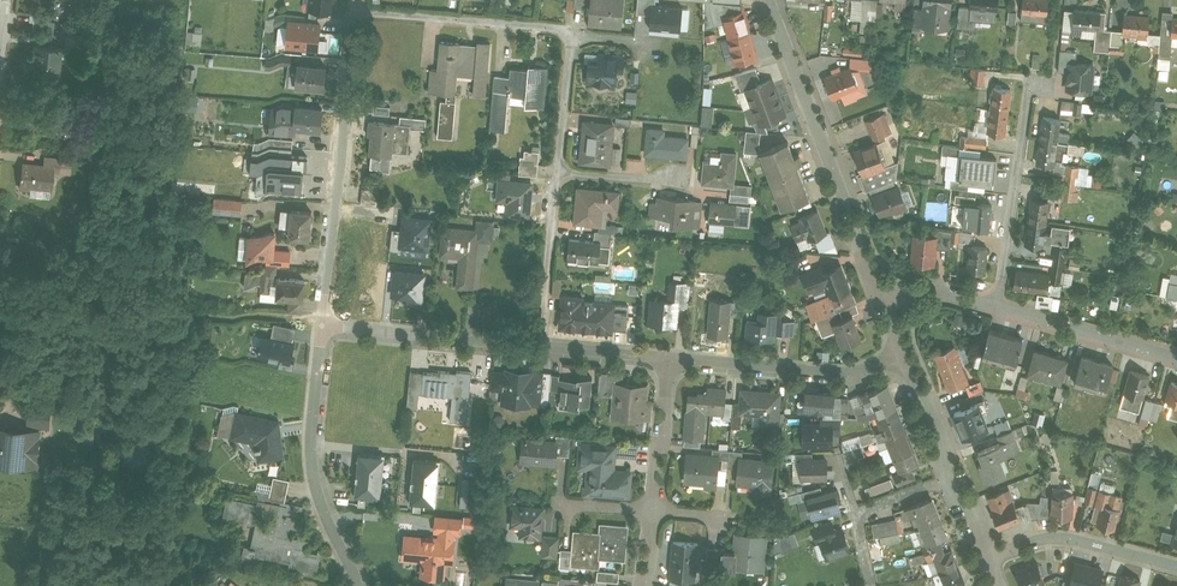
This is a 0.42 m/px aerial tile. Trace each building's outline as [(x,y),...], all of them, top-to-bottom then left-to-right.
[(311,9),(318,9),(334,11),(335,0),(311,0),(311,9)] [(567,10),(574,11),(575,7),(575,0),(568,0),(567,10)] [(575,7),(584,8),(584,0),(575,0),(575,7)] [(621,0),(593,0),(591,21),(622,24),(624,0),(621,0)] [(704,27),(727,22),(731,37),(750,33),(744,10),(743,4),(742,4),(742,2),(742,0),(705,0),(704,27)] [(862,19),(868,20),(870,0),(863,0),(862,19)] [(924,9),(922,26),(939,28),(940,20),(949,21),(951,0),(925,0),(924,9)] [(970,1),(972,1),(970,19),(976,20),(996,22),(998,0),(970,0),(970,1)] [(1021,21),(1046,23),(1045,28),(1046,28),(1048,0),(1022,0),(1021,21)] [(682,6),(652,3),(650,26),(680,29),(682,6)] [(971,7),(960,6),(958,27),(975,29),(976,20),(970,19),(971,7)] [(48,10),(34,8),(32,25),(47,26),(48,10)] [(1106,11),(1075,8),(1073,32),(1082,33),(1083,27),(1097,28),(1104,29),(1104,28),(1106,11)] [(924,9),(915,9),(913,25),(922,26),(924,9)] [(1007,21),(1015,23),(1016,12),(1008,10),(1007,21)] [(1174,13),(1163,12),(1162,25),(1173,26),(1173,18),(1174,13)] [(1149,15),(1124,13),(1122,29),(1122,34),(1138,35),(1138,37),(1147,38),(1149,15)] [(94,21),(76,19),(76,27),(93,29),(94,21)] [(306,23),(290,21),(287,45),(303,46),(306,23)] [(321,24),(306,23),(303,46),(319,48),(321,24)] [(1162,25),(1159,56),(1171,58),(1173,36),(1172,35),(1173,26),(1162,25)] [(202,38),(201,26),(192,26),(193,38),(202,38)] [(82,29),(66,28),(65,42),(64,42),(64,43),(80,44),(82,29)] [(1104,28),(1104,29),(1097,28),(1094,49),(1110,50),(1111,42),(1112,29),(1104,28)] [(1122,29),(1112,29),(1111,42),(1122,43),(1122,34),(1122,29)] [(750,33),(731,37),(737,63),(756,58),(750,33)] [(62,42),(35,39),(34,47),(35,47),(33,67),(59,70),(59,69),(57,69),(59,48),(56,48),(57,45),(60,42),(62,43),(62,42)] [(461,42),(441,40),(439,69),(432,68),(430,91),(448,92),(456,93),(458,74),(475,76),(474,93),(486,94),(491,41),(478,40),(478,46),(471,45),(472,44),(460,43),(461,42)] [(1122,43),(1111,42),(1110,50),(1110,51),(1124,52),(1124,43),(1122,43)] [(1078,51),(1061,50),(1059,71),(1070,72),(1071,62),(1077,63),(1078,51)] [(292,55),(268,52),(267,61),(291,64),(292,55)] [(601,53),(599,63),(590,62),(588,80),(594,80),(593,81),(610,83),(610,82),(616,83),(617,69),(623,70),(624,58),(614,57),(614,55),(601,53)] [(871,59),(852,57),(851,67),(871,69),(871,59)] [(1077,63),(1071,62),(1070,72),(1068,89),(1091,91),(1094,64),(1077,63)] [(327,67),(298,64),(297,74),(301,74),(300,85),(325,87),(327,67)] [(529,69),(511,67),(510,75),(495,74),(494,90),(508,91),(510,91),(510,94),(511,94),(511,92),(528,93),(527,105),(544,106),(548,67),(536,66),(536,69),(529,69),(530,65),(529,65),(529,69)] [(756,68),(736,73),(742,91),(748,89),(746,84),(757,80),(760,78),(756,68)] [(850,68),(827,77),(835,97),(858,88),(850,68)] [(984,69),(973,68),(972,76),(974,76),(973,83),(983,84),(984,69)] [(639,71),(632,71),(631,80),(638,81),(639,71)] [(771,79),(758,84),(757,80),(746,84),(748,89),(755,106),(778,97),(771,79)] [(703,86),(703,103),(711,103),(712,86),(703,86)] [(1012,89),(995,87),(991,109),(1008,112),(1012,89)] [(95,90),(72,88),(70,102),(87,104),(88,96),(94,96),(95,90)] [(198,103),(198,88),(181,88),(181,103),(198,103)] [(508,91),(494,90),(490,130),(505,131),(508,91)] [(638,92),(627,91),(626,102),(637,103),(638,92)] [(447,100),(442,99),(439,135),(453,137),(458,93),(456,93),(448,92),(447,100)] [(785,112),(793,109),(788,94),(780,97),(785,112)] [(778,97),(755,106),(760,120),(761,123),(765,122),(785,114),(778,97)] [(1082,102),(1063,101),(1062,111),(1081,113),(1082,102)] [(298,105),(275,103),(272,130),(295,133),(296,125),(298,105)] [(391,105),(375,104),(374,113),(390,114),(391,105)] [(323,108),(298,105),(296,125),(321,128),(323,108)] [(702,105),(701,124),(712,124),(712,105),(702,105)] [(1008,112),(991,109),(988,132),(1005,134),(1008,112)] [(892,132),(885,113),(879,115),(886,134),(892,132)] [(428,117),(402,115),(401,123),(412,124),(412,128),(427,129),(428,117)] [(879,115),(868,119),(875,139),(886,134),(879,115)] [(1061,118),(1044,116),(1041,138),(1068,141),(1069,141),(1070,133),(1059,131),(1061,118)] [(631,118),(617,117),(616,125),(630,127),(631,118)] [(401,123),(371,120),(369,134),(372,135),(370,153),(373,153),(371,167),(382,167),(383,158),(387,158),(392,158),(393,150),(408,151),(408,152),(409,152),(412,128),(412,124),(401,123)] [(765,122),(761,123),(760,120),(754,122),(758,131),(769,132),(765,122)] [(613,124),(586,121),(584,141),(589,142),(587,162),(599,163),(599,159),(610,160),(613,124)] [(688,139),(664,136),(664,131),(649,129),(647,150),(669,152),(668,155),(687,157),(688,139)] [(762,132),(748,131),(746,143),(760,145),(762,132)] [(1128,137),(1136,145),(1142,140),(1134,131),(1128,137)] [(700,133),(693,132),(691,146),(698,147),(700,133)] [(294,139),(256,136),(255,144),(280,146),(293,148),(294,139)] [(970,137),(962,136),(961,146),(961,147),(968,148),(968,145),(970,137)] [(987,139),(970,137),(968,145),(986,147),(987,139)] [(1068,141),(1041,138),(1038,160),(1055,163),(1055,158),(1062,158),(1064,149),(1067,150),(1068,141)] [(795,156),(789,141),(762,151),(784,208),(811,197),(798,164),(803,162),(800,154),(795,156)] [(878,142),(855,150),(864,172),(864,174),(887,165),(886,164),(878,142)] [(941,163),(945,163),(945,149),(952,149),(952,143),(941,143),(941,163)] [(255,144),(254,144),(254,151),(280,153),(280,146),(255,144)] [(533,145),(533,148),(530,148),(529,150),(526,149),(525,156),(521,156),(520,174),(538,175),(541,146),(533,145)] [(620,163),(621,147),(613,147),(612,162),(620,163)] [(62,153),(44,151),(43,160),(54,161),(54,162),(61,162),(62,153)] [(280,153),(254,151),(252,166),(269,168),(267,188),(303,191),(304,169),(307,169),(309,156),(280,153)] [(737,153),(723,152),(722,159),(721,161),(705,160),(703,183),(732,186),(734,186),(737,153)] [(994,155),(959,153),(958,179),(993,180),(994,155)] [(43,160),(23,158),(23,157),(22,156),(21,168),(20,168),(19,182),(30,183),(29,190),(42,191),(43,184),(51,185),(54,162),(54,161),(43,160)] [(887,165),(864,174),(864,172),(860,174),(866,190),(870,189),(894,180),(897,179),(899,159),(886,164),(887,165)] [(1081,166),(1067,165),(1066,174),(1077,176),(1080,176),(1081,166)] [(511,173),(497,172),(496,179),(500,180),(511,181),(511,173)] [(1077,176),(1066,174),(1065,181),(1076,183),(1077,176)] [(511,181),(500,180),(499,191),(511,192),(509,214),(529,215),(532,183),(511,181)] [(894,180),(870,189),(873,196),(875,195),(897,187),(894,180)] [(1076,183),(1065,181),(1064,189),(1075,191),(1076,190),(1077,183),(1076,183)] [(734,186),(732,186),(731,193),(750,195),(751,187),(734,186)] [(897,187),(875,195),(881,213),(889,210),(892,211),(907,206),(899,186),(897,187)] [(381,189),(363,187),(362,203),(379,205),(381,189)] [(619,192),(579,188),(576,221),(597,223),(599,206),(617,207),(619,192)] [(1075,191),(1064,189),(1062,198),(1077,200),(1078,190),(1076,190),(1075,191)] [(244,193),(216,191),(215,206),(243,208),(244,193)] [(976,195),(956,192),(955,200),(965,201),(966,200),(975,201),(976,195)] [(750,195),(731,193),(730,200),(749,201),(750,195)] [(696,200),(660,196),(660,203),(658,216),(670,217),(670,216),(674,216),(673,225),(693,227),(696,200)] [(1050,200),(1032,197),(1029,221),(1046,224),(1047,224),(1050,200)] [(975,201),(966,200),(965,201),(962,224),(989,228),(993,204),(975,201)] [(752,205),(711,201),(709,222),(750,225),(752,205)] [(660,203),(652,202),(651,215),(658,216),(660,203)] [(1160,203),(1154,208),(1158,214),(1164,209),(1160,203)] [(312,211),(293,209),(290,236),(310,238),(312,211)] [(818,210),(801,217),(802,221),(792,225),(798,240),(808,235),(810,239),(816,237),(827,232),(826,232),(818,210)] [(403,229),(401,245),(402,245),(428,248),(431,219),(404,216),(403,229)] [(495,220),(486,219),(486,222),(487,222),(485,239),(493,239),(495,220)] [(961,220),(954,219),(953,230),(960,231),(961,220)] [(486,222),(478,221),(477,231),(478,231),(477,239),(485,240),(485,239),(487,222),(486,222)] [(1046,224),(1029,221),(1026,242),(1043,244),(1044,238),(1046,230),(1046,224)] [(624,226),(600,223),(600,231),(612,232),(623,233),(624,226)] [(1067,227),(1053,225),(1053,231),(1046,230),(1044,238),(1065,241),(1067,227)] [(477,231),(445,227),(443,241),(450,241),(449,254),(461,255),(458,286),(472,287),(477,239),(478,231),(477,231)] [(401,245),(403,229),(392,228),(390,250),(401,251),(402,245),(401,245)] [(948,229),(937,228),(936,236),(937,236),(936,248),(951,249),(952,241),(953,230),(948,229)] [(276,232),(252,230),(250,254),(269,256),(274,256),(274,249),(276,232)] [(827,232),(816,237),(821,249),(839,250),(830,230),(826,232),(827,232)] [(960,231),(953,230),(952,241),(959,242),(960,231)] [(600,231),(597,231),(596,240),(602,241),(601,245),(611,246),(612,232),(600,231)] [(936,236),(915,234),(913,261),(934,263),(936,248),(937,236),(936,236)] [(596,240),(571,237),(568,258),(599,261),(601,245),(602,241),(596,240)] [(18,239),(3,238),(3,246),(17,247),(18,239)] [(987,247),(970,245),(968,268),(985,270),(987,247)] [(1067,246),(1057,245),(1054,265),(1064,266),(1066,254),(1072,255),(1073,248),(1067,247),(1067,246)] [(291,251),(274,249),(274,256),(269,256),(268,263),(277,264),(290,265),(291,251)] [(1079,269),(1080,258),(1069,258),(1069,268),(1079,269)] [(277,264),(268,263),(268,269),(248,267),(246,281),(263,283),(262,290),(278,292),(278,296),(290,298),(304,299),(306,280),(298,279),(287,277),(287,278),(279,277),(279,278),(276,277),(277,264)] [(823,273),(822,273),(826,283),(831,295),(831,296),(850,288),(841,265),(823,273)] [(1064,266),(1054,265),(1052,282),(1062,283),(1062,278),(1065,279),(1066,272),(1063,271),(1064,266)] [(821,267),(802,274),(808,290),(826,283),(822,273),(823,273),(821,267)] [(1040,273),(1018,270),(1015,287),(1038,290),(1040,273)] [(425,274),(395,271),(393,295),(410,296),(409,303),(422,304),(425,274)] [(669,299),(651,298),(650,311),(659,312),(658,324),(678,326),(681,297),(683,281),(670,280),(669,299)] [(692,282),(683,281),(681,297),(690,297),(692,282)] [(1171,281),(1168,296),(1176,298),(1176,282),(1171,281)] [(850,288),(831,296),(831,295),(807,304),(813,320),(817,318),(856,303),(856,302),(850,288)] [(1051,307),(1052,293),(1036,292),(1035,305),(1051,307)] [(582,297),(564,296),(562,326),(579,327),(581,301),(582,301),(582,297)] [(304,299),(290,298),(289,311),(303,312),(304,299)] [(731,300),(712,298),(709,334),(728,336),(730,314),(731,300)] [(741,301),(731,300),(730,314),(740,315),(741,301)] [(582,301),(581,301),(579,327),(589,328),(589,327),(595,327),(595,329),(612,330),(612,329),(614,304),(582,301)] [(856,303),(817,318),(821,330),(835,324),(834,321),(853,314),(860,311),(856,303)] [(629,305),(614,304),(612,329),(627,330),(629,305)] [(493,306),(484,306),(482,323),(491,324),(493,306)] [(783,313),(760,311),(758,327),(747,326),(746,337),(776,340),(777,333),(795,335),(796,320),(782,319),(783,313)] [(863,338),(853,314),(834,321),(835,324),(844,345),(863,338)] [(271,337),(292,341),(295,327),(275,322),(271,337)] [(1022,338),(990,329),(982,355),(1014,365),(1022,338)] [(280,360),(291,362),(295,342),(292,341),(271,337),(263,335),(258,355),(280,360)] [(951,347),(932,354),(945,388),(964,381),(951,347)] [(967,352),(960,355),(965,369),(967,369),(973,367),(967,352)] [(1052,357),(1035,352),(1030,371),(1060,380),(1066,360),(1053,356),(1052,357)] [(1113,364),(1082,356),(1075,382),(1106,391),(1113,364)] [(291,362),(280,360),(279,367),(293,370),(294,363),(291,362)] [(457,371),(433,369),(433,372),(412,370),(409,391),(420,392),(420,388),(434,389),(433,392),(437,392),(453,394),(451,420),(467,421),(472,371),(458,370),(457,371)] [(543,374),(506,371),(504,399),(540,402),(543,374)] [(1149,376),(1131,371),(1121,406),(1140,411),(1149,376)] [(553,373),(543,372),(543,374),(540,402),(540,406),(550,406),(551,389),(553,373)] [(560,374),(553,373),(551,389),(559,390),(560,374)] [(612,378),(600,377),(599,394),(612,395),(613,392),(617,393),(618,384),(619,384),(619,377),(619,376),(617,375),(615,374),(614,375),(613,375),(612,376),(612,377),(612,378)] [(1022,375),(1018,388),(1026,390),(1029,377),(1022,375)] [(579,379),(573,379),(572,379),(571,380),(570,381),(569,383),(562,382),(560,402),(569,402),(568,406),(581,407),(581,403),(591,404),(593,377),(583,376),(582,376),(581,377),(579,378),(579,379)] [(981,380),(967,385),(971,394),(985,389),(981,380)] [(1171,382),(1166,400),(1174,403),(1170,415),(1176,417),(1176,383),(1171,382)] [(888,383),(859,394),(863,404),(855,407),(860,418),(867,418),(878,414),(897,406),(888,383)] [(619,384),(618,384),(617,393),(615,412),(650,415),(651,404),(645,403),(646,386),(619,384)] [(1066,388),(1058,386),(1055,399),(1062,401),(1066,388)] [(715,393),(699,392),(698,395),(689,394),(685,437),(703,439),(703,437),(703,433),(705,412),(725,413),(726,389),(715,388),(715,393)] [(779,393),(743,391),(742,403),(741,411),(742,411),(764,413),(763,422),(777,423),(779,393)] [(835,393),(807,391),(806,407),(815,408),(815,409),(824,410),(824,409),(833,409),(835,393)] [(51,400),(33,398),(31,418),(49,420),(51,400)] [(1155,400),(1147,398),(1142,416),(1150,418),(1155,400)] [(1161,402),(1155,400),(1150,418),(1156,420),(1161,402)] [(726,402),(725,418),(733,419),(734,403),(726,402)] [(742,403),(734,403),(733,419),(732,426),(741,427),(742,411),(741,411),(742,403)] [(979,403),(971,406),(970,405),(964,407),(964,408),(956,411),(965,435),(988,426),(979,403)] [(897,406),(878,414),(883,427),(878,429),(881,438),(898,432),(895,424),(902,421),(897,406)] [(279,421),(224,409),(219,433),(230,435),(234,436),(234,434),(257,439),(258,447),(256,447),(257,450),(259,449),(260,459),(275,456),(275,455),(282,454),(282,455),(284,455),(279,421)] [(842,409),(833,409),(833,417),(841,417),(842,409)] [(0,423),(0,456),(34,459),(35,448),(38,448),(39,439),(36,438),(37,427),(25,426),(25,429),(19,428),(20,422),(14,422),(13,428),(8,427),(8,424),(0,423)] [(822,424),(805,424),(804,444),(833,445),(833,424),(822,424)] [(1022,425),(1012,429),(1016,438),(1026,434),(1022,425)] [(1012,429),(998,435),(1002,443),(1011,439),(1011,440),(1016,438),(1012,429)] [(872,432),(860,436),(863,444),(875,441),(872,432)] [(908,436),(900,439),(898,432),(881,438),(884,447),(890,445),(896,458),(914,451),(908,436)] [(571,436),(557,435),(557,441),(558,441),(556,453),(569,454),(571,436)] [(557,441),(524,438),(523,439),(526,439),(524,461),(555,463),(556,453),(558,441),(557,441)] [(639,441),(619,439),(617,456),(638,457),(639,441)] [(1002,443),(980,452),(984,462),(980,464),(987,482),(998,477),(997,474),(1003,471),(998,459),(1016,452),(1011,440),(1011,439),(1002,443)] [(614,446),(583,444),(581,465),(594,466),(592,482),(596,482),(596,481),(603,482),(602,491),(624,493),(624,485),(629,486),(630,472),(612,471),(614,446)] [(730,449),(714,448),(713,456),(720,457),(719,458),(729,459),(730,449)] [(743,450),(730,449),(729,459),(729,466),(739,467),(740,458),(743,458),(743,450)] [(914,451),(896,458),(901,472),(895,474),(899,483),(915,477),(912,469),(920,466),(914,451)] [(385,454),(358,452),(354,496),(359,496),(366,497),(381,498),(385,454)] [(713,456),(688,454),(686,480),(706,481),(706,483),(706,485),(706,486),(707,487),(717,488),(719,458),(720,457),(713,456)] [(440,459),(414,457),(410,502),(415,503),(422,504),(436,505),(440,459)] [(743,458),(740,458),(739,467),(738,482),(749,483),(749,481),(759,482),(758,492),(755,492),(755,493),(771,494),(774,461),(743,458)] [(813,460),(802,460),(802,461),(802,477),(828,477),(828,460),(813,460)] [(1101,474),(1093,472),(1089,486),(1097,488),(1101,474)] [(1029,475),(1013,481),(1016,489),(1023,486),(1032,483),(1029,475)] [(290,480),(275,476),(270,497),(282,500),(286,501),(290,480)] [(892,479),(867,488),(870,495),(894,486),(892,479)] [(822,486),(801,491),(803,499),(810,497),(810,496),(824,493),(822,486)] [(1007,494),(1005,489),(989,496),(995,510),(994,510),(1000,527),(1021,519),(1016,508),(1028,503),(1029,503),(1023,486),(1016,489),(1017,492),(1012,494),(1011,492),(1007,494)] [(1097,488),(1089,486),(1086,500),(1094,502),(1097,488)] [(824,493),(810,496),(810,497),(814,515),(840,508),(838,498),(841,498),(839,489),(824,493)] [(1122,496),(1100,490),(1097,503),(1103,505),(1098,523),(1115,527),(1120,508),(1119,508),(1122,496)] [(1073,492),(1053,492),(1052,515),(1072,516),(1073,492)] [(259,502),(231,497),(227,516),(241,519),(242,516),(261,520),(263,511),(279,514),(276,529),(267,527),(267,525),(260,524),(255,547),(251,546),(251,547),(248,546),(245,558),(259,561),(260,555),(269,557),(267,566),(268,566),(270,557),(290,561),(288,570),(299,572),(300,569),(309,571),(310,567),(314,568),(317,555),(297,551),(298,547),(301,548),(303,548),(303,547),(304,546),(305,545),(305,544),(305,543),(304,542),(303,541),(285,537),(287,526),(289,526),(290,518),(301,520),(304,505),(286,501),(282,500),(281,506),(265,502),(267,497),(260,495),(259,502)] [(1040,502),(1039,517),(1048,518),(1049,496),(1040,495),(1040,502)] [(366,497),(359,496),(358,505),(366,505),(366,497)] [(932,497),(908,506),(911,516),(917,513),(923,527),(941,520),(932,497)] [(1028,503),(1016,508),(1021,519),(1039,517),(1040,502),(1029,503),(1028,503)] [(544,507),(514,504),(514,507),(512,509),(512,514),(513,516),(513,519),(521,519),(523,522),(522,534),(541,535),(544,507)] [(462,518),(438,515),(436,529),(441,529),(455,531),(460,531),(462,518)] [(477,519),(463,518),(462,525),(477,526),(477,519)] [(897,519),(873,524),(875,537),(900,532),(897,519)] [(941,520),(923,527),(928,541),(922,543),(926,552),(942,545),(943,545),(940,539),(948,536),(941,520)] [(832,521),(814,527),(818,541),(822,540),(821,536),(836,531),(832,521)] [(628,526),(602,524),(602,533),(600,554),(625,556),(628,526)] [(836,531),(821,536),(822,540),(828,556),(850,549),(844,528),(836,531)] [(441,538),(407,534),(405,556),(424,558),(423,573),(445,575),(448,540),(454,540),(455,531),(441,529),(441,538)] [(1174,533),(1163,530),(1161,538),(1171,541),(1174,533)] [(602,533),(576,531),(575,551),(573,565),(599,567),(600,554),(602,533)] [(795,532),(773,533),(774,549),(796,548),(795,532)] [(900,533),(881,537),(883,544),(901,541),(900,533)] [(559,536),(545,534),(543,554),(558,555),(559,536)] [(765,539),(738,536),(736,553),(735,564),(762,566),(765,539)] [(699,543),(674,540),(671,577),(696,579),(699,543)] [(953,550),(945,553),(942,545),(926,552),(929,561),(935,559),(940,572),(959,565),(953,550)] [(708,547),(706,562),(715,563),(716,548),(708,547)] [(726,549),(716,548),(715,563),(714,567),(724,568),(725,552),(726,549)] [(575,551),(562,550),(560,565),(573,567),(573,565),(575,551)] [(736,553),(725,552),(724,568),(735,569),(735,564),(736,553)] [(922,555),(913,557),(915,564),(924,561),(922,555)] [(1016,570),(1022,585),(1029,585),(1033,585),(1045,580),(1038,562),(1016,570)] [(1071,585),(1098,585),(1102,570),(1078,563),(1071,585)] [(934,574),(939,585),(958,585),(957,583),(964,580),(959,565),(940,572),(934,574)] [(621,572),(599,571),(598,579),(620,581),(621,572)] [(1123,575),(1120,585),(1139,585),(1140,579),(1123,575)] [(572,577),(571,585),(580,585),(593,585),(594,578),(572,577)] [(509,578),(508,585),(542,585),(542,584),(538,584),(538,581),(509,578)]
